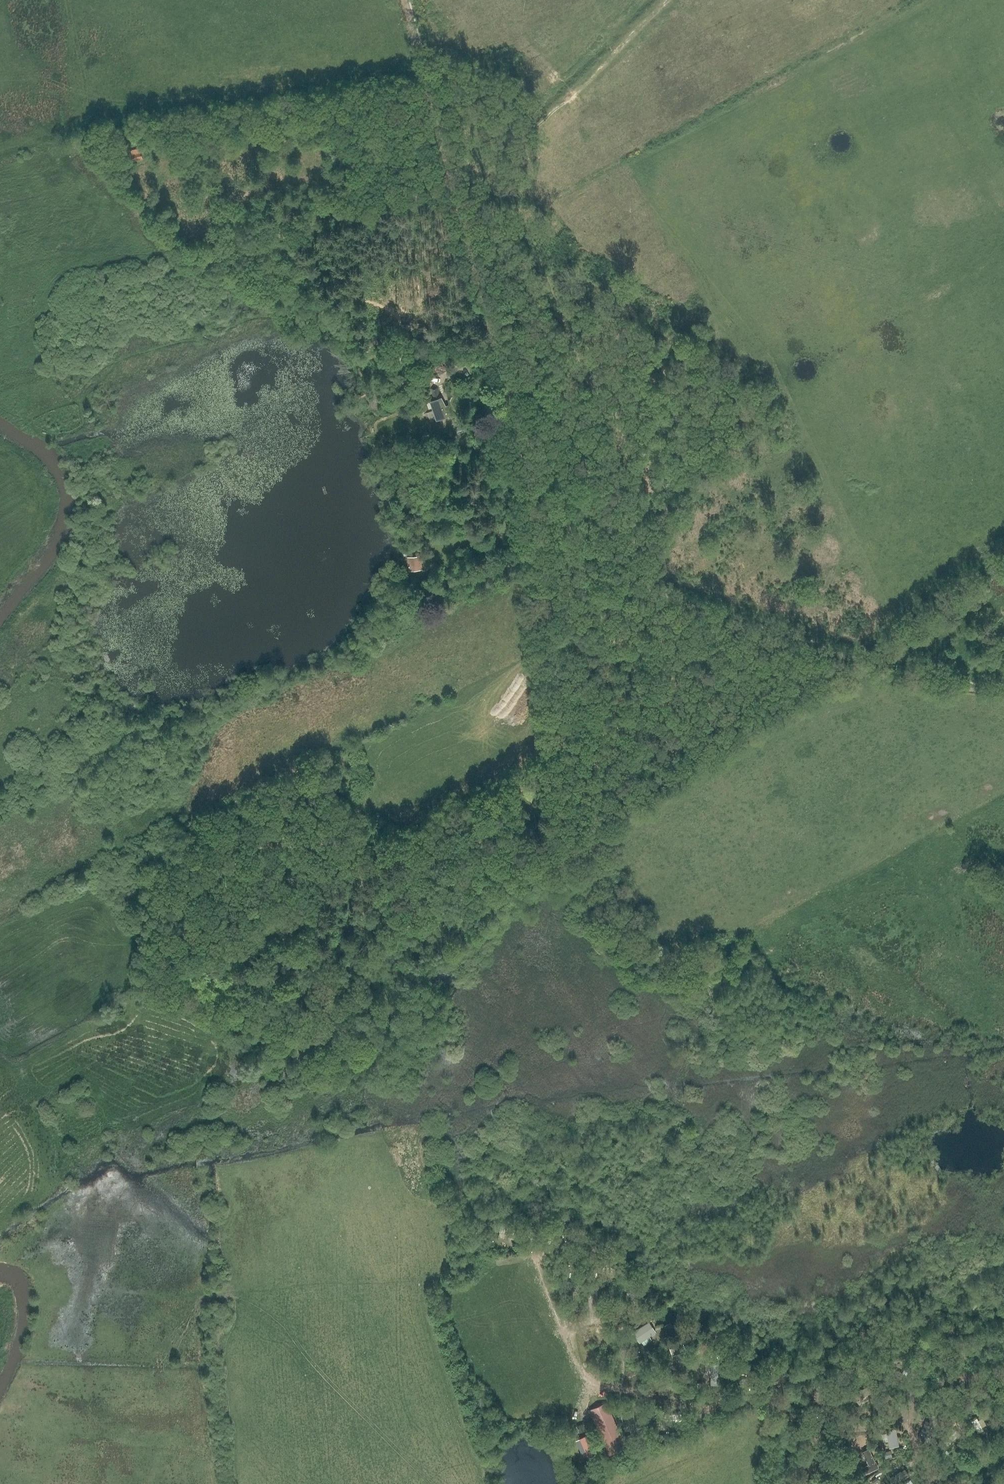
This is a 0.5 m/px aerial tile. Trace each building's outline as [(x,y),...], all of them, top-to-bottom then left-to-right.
[(130,150),(132,161),(144,158),(142,148),(130,150)] [(432,390),(433,396),(440,394),(438,388),(432,390)] [(435,419),(437,419),(437,420),(447,417),(440,396),(431,399),(434,409),(432,409),(435,419)] [(474,526),(467,529),(470,537),(478,534),(474,526)] [(408,557),(409,571),(423,570),(422,556),(408,557)] [(250,1004),(243,1010),(246,1015),(248,1017),(250,1016),(256,1012),(250,1004)] [(266,1024),(259,1014),(253,1017),(259,1028),(266,1024)] [(501,1228),(500,1236),(513,1237),(513,1228),(501,1228)] [(570,1251),(565,1255),(568,1260),(573,1256),(570,1251)] [(568,1280),(569,1289),(582,1289),(582,1273),(575,1273),(575,1280),(568,1280)] [(644,1298),(645,1289),(628,1287),(627,1296),(644,1298)] [(656,1333),(649,1322),(633,1333),(640,1344),(656,1333)] [(685,1351),(682,1344),(670,1348),(673,1355),(685,1351)] [(702,1357),(702,1370),(714,1370),(714,1357),(702,1357)] [(607,1402),(589,1410),(609,1456),(627,1449),(607,1402)] [(632,1410),(626,1412),(631,1432),(638,1430),(632,1410)] [(978,1417),(973,1420),(979,1432),(984,1429),(978,1417)] [(926,1420),(919,1438),(926,1441),(934,1423),(926,1420)] [(577,1426),(580,1433),(587,1430),(584,1423),(582,1424),(577,1426)] [(899,1445),(896,1429),(886,1431),(886,1433),(882,1434),(883,1441),(888,1440),(889,1447),(899,1445)] [(592,1432),(579,1436),(585,1453),(600,1450),(592,1432)] [(869,1464),(861,1468),(864,1475),(872,1471),(872,1469),(879,1465),(869,1448),(863,1452),(869,1464)] [(849,1459),(834,1458),(833,1467),(848,1468),(849,1459)] [(889,1471),(893,1481),(909,1475),(905,1464),(889,1471)]
